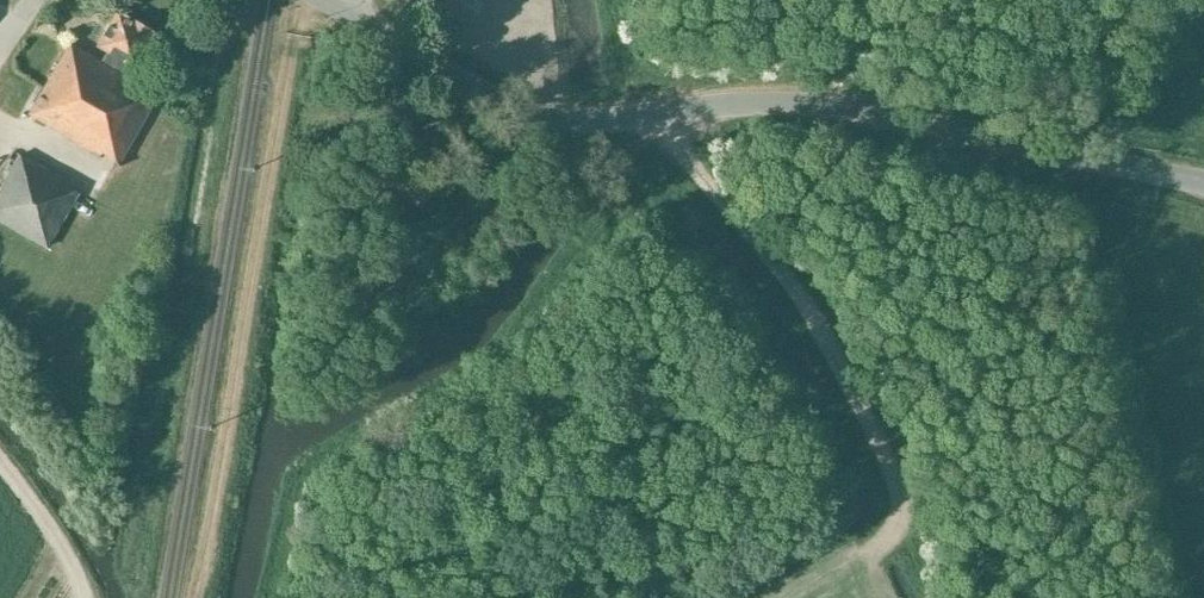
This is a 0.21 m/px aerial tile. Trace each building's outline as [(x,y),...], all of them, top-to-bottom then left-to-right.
[(146,47),(156,53),(166,34),(155,28),(156,26),(134,15),(133,17),(118,9),(98,46),(107,52),(103,60),(72,41),(29,113),(100,155),(102,152),(121,161),(160,94),(118,69),(122,60),(135,67),(146,47)] [(81,191),(63,180),(65,176),(20,152),(0,188),(0,219),(49,247),(81,191)]
